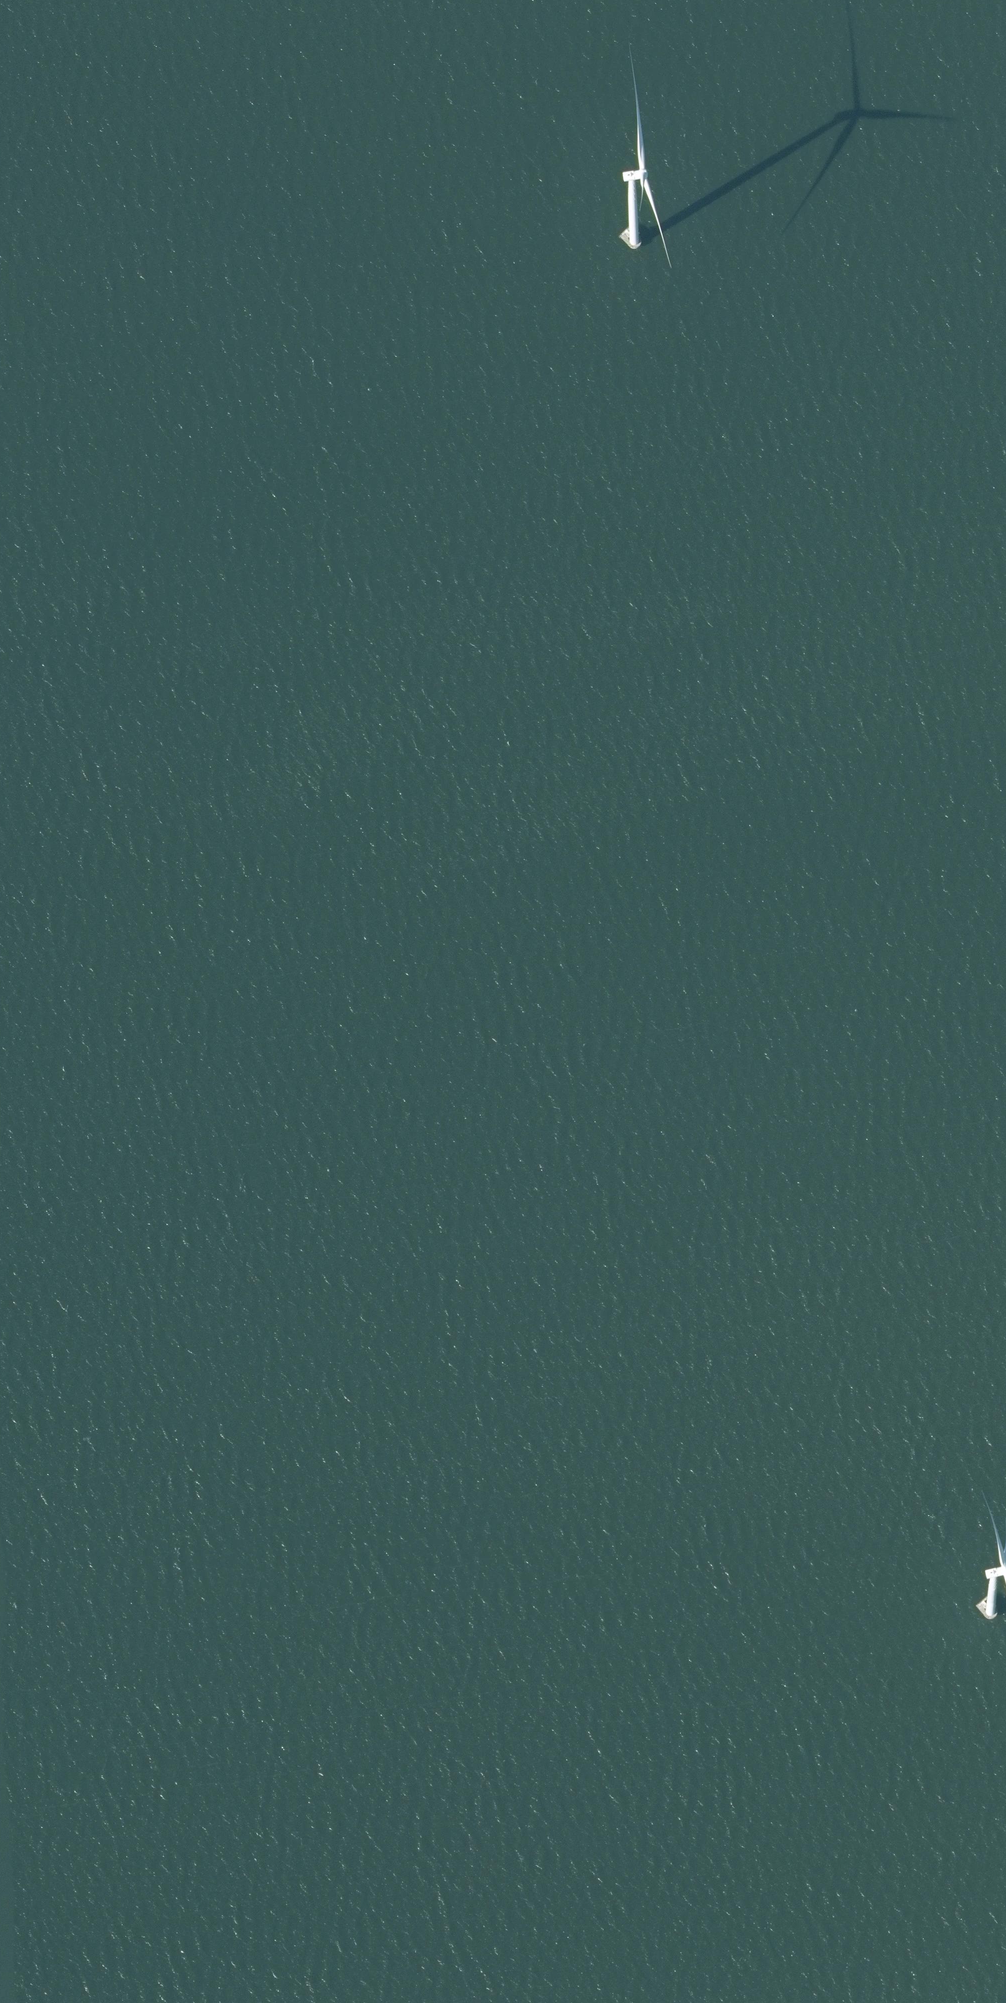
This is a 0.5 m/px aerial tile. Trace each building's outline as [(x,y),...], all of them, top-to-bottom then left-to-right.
[(631,242),(631,244),(631,246),(632,247),(633,248),(635,248),(637,248),(638,247),(639,246),(640,244),(639,242),(638,241),(637,240),(635,239),(633,240),(632,241),(631,242)] [(985,1612),(985,1614),(985,1616),(986,1617),(987,1618),(989,1618),(991,1618),(992,1617),(993,1616),(994,1614),(993,1612),(992,1611),(991,1610),(989,1609),(987,1610),(986,1611),(985,1612)]
